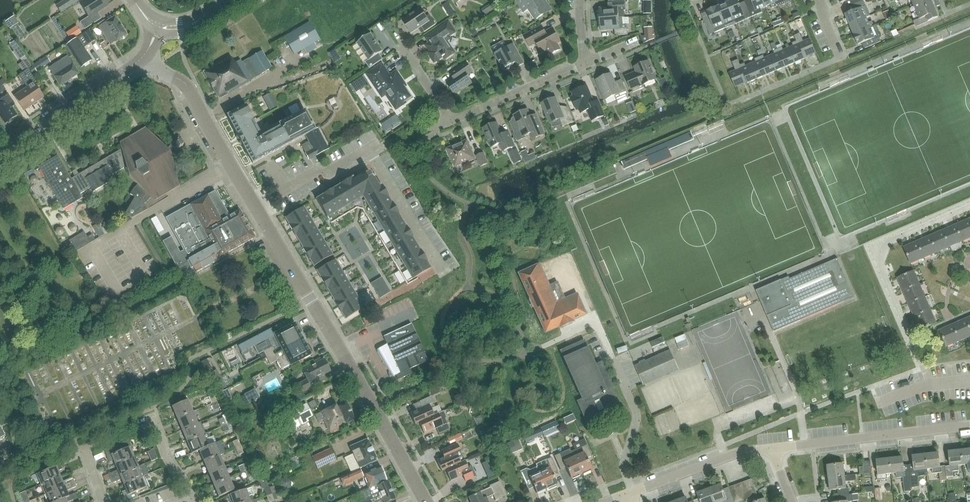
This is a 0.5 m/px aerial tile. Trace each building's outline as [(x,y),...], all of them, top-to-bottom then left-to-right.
[(77,0),(65,0),(58,5),(59,5),(57,6),(61,12),(63,11),(64,11),(78,2),(77,0)] [(107,4),(105,0),(84,0),(80,3),(88,16),(79,22),(84,29),(101,18),(96,11),(107,4)] [(551,10),(545,0),(518,0),(517,1),(524,12),(528,9),(536,20),(551,10)] [(625,0),(613,0),(612,0),(613,7),(599,9),(600,20),(619,18),(624,18),(625,18),(624,7),(625,7),(625,0)] [(735,24),(751,17),(745,1),(739,4),(738,0),(734,0),(727,3),(735,24)] [(745,1),(751,17),(762,12),(760,9),(765,6),(763,0),(748,0),(745,1)] [(777,6),(774,0),(763,0),(765,6),(770,4),(772,8),(777,6)] [(849,25),(866,18),(864,12),(868,11),(863,0),(847,7),(850,13),(845,14),(849,25)] [(915,7),(920,19),(914,22),(916,27),(938,17),(934,8),(940,5),(938,0),(936,0),(932,2),(931,0),(912,0),(915,7)] [(735,24),(727,3),(717,7),(724,24),(725,28),(735,24)] [(724,24),(717,7),(707,11),(707,12),(709,16),(703,19),(710,35),(721,30),(719,26),(724,24)] [(424,32),(436,24),(429,15),(426,17),(420,9),(403,20),(411,33),(421,27),(424,32)] [(115,15),(104,22),(103,20),(96,24),(98,27),(97,27),(109,46),(127,34),(115,15)] [(619,18),(600,20),(601,31),(615,30),(615,36),(628,35),(627,24),(624,25),(624,18),(619,18)] [(854,35),(870,28),(874,26),(872,21),(868,23),(866,18),(849,25),(854,35)] [(10,19),(5,22),(10,29),(15,26),(10,19)] [(319,39),(309,22),(283,38),(293,55),(304,49),(314,43),(319,39)] [(447,58),(453,53),(452,51),(453,50),(447,41),(451,39),(449,36),(455,32),(449,22),(428,37),(432,44),(427,47),(430,52),(428,53),(434,62),(443,57),(445,56),(447,58)] [(870,28),(854,35),(853,35),(857,45),(858,44),(858,45),(863,43),(865,48),(881,42),(877,32),(878,31),(878,30),(876,25),(874,26),(870,28)] [(550,55),(560,49),(557,44),(560,42),(553,28),(545,32),(542,26),(524,36),(530,46),(536,43),(542,52),(546,49),(550,55)] [(92,60),(83,47),(96,39),(89,29),(76,38),(64,46),(70,56),(72,55),(80,67),(92,60)] [(70,30),(66,33),(71,40),(81,33),(78,29),(72,34),(70,30)] [(804,58),(816,53),(810,39),(803,42),(800,33),(794,36),(796,41),(804,58)] [(370,68),(383,59),(379,54),(383,51),(371,34),(357,43),(369,60),(366,62),(370,68)] [(15,41),(10,45),(14,51),(19,48),(15,41)] [(804,59),(804,58),(796,41),(792,43),(793,46),(788,48),(795,63),(804,59)] [(503,42),(493,47),(496,53),(507,48),(503,42)] [(314,43),(304,49),(307,54),(317,48),(314,43)] [(518,66),(524,63),(513,44),(507,48),(496,53),(495,54),(503,69),(504,69),(504,70),(506,70),(510,69),(510,67),(509,66),(516,62),(518,66)] [(795,63),(788,48),(783,50),(782,47),(781,48),(778,49),(785,67),(795,63)] [(776,71),(785,67),(778,49),(773,51),(774,54),(769,56),(776,71)] [(261,51),(249,58),(258,75),(259,76),(271,68),(261,51)] [(776,71),(769,56),(764,58),(763,55),(759,57),(766,75),(776,71)] [(48,68),(58,83),(60,87),(79,74),(67,56),(48,68)] [(35,72),(50,63),(46,57),(40,60),(39,58),(32,63),(33,65),(32,66),(33,67),(29,70),(31,74),(35,71),(35,72)] [(251,80),(251,79),(241,63),(240,60),(234,64),(230,57),(211,68),(215,75),(225,69),(237,88),(251,80)] [(757,79),(766,75),(759,57),(754,59),(756,62),(751,64),(757,79)] [(740,65),(738,60),(732,62),(735,71),(729,73),(735,87),(747,82),(740,65)] [(28,61),(20,66),(23,71),(31,66),(28,61)] [(643,85),(656,79),(649,62),(635,68),(637,72),(626,76),(633,92),(644,88),(643,85)] [(458,76),(447,83),(455,95),(472,83),(467,75),(472,72),(466,63),(454,71),(458,76)] [(757,79),(751,64),(746,66),(744,63),(740,65),(747,82),(747,83),(757,79)] [(406,86),(396,72),(390,77),(382,65),(368,75),(377,89),(381,86),(397,109),(405,103),(404,101),(411,97),(404,87),(406,86)] [(215,75),(211,68),(203,72),(219,99),(237,88),(225,69),(215,75)] [(23,110),(43,97),(35,83),(36,82),(28,69),(18,75),(24,84),(26,87),(21,90),(13,96),(23,110)] [(618,103),(629,98),(623,84),(617,87),(611,74),(597,80),(606,99),(615,95),(618,103)] [(360,78),(350,85),(355,92),(365,85),(360,78)] [(0,86),(0,115),(6,124),(17,116),(11,107),(13,106),(5,96),(6,95),(0,86)] [(593,121),(604,116),(598,101),(593,103),(586,86),(573,92),(575,97),(572,98),(576,109),(580,108),(582,113),(588,110),(593,121)] [(265,90),(269,102),(277,99),(272,87),(265,90)] [(563,126),(573,122),(568,109),(562,112),(556,98),(542,104),(550,123),(560,119),(563,126)] [(316,133),(315,130),(305,111),(279,124),(281,127),(261,137),(253,123),(248,113),(249,113),(246,106),(227,116),(238,136),(237,136),(241,143),(252,163),(298,139),(308,160),(328,149),(319,132),(316,133)] [(530,117),(527,110),(514,115),(515,118),(513,119),(512,120),(512,122),(510,123),(515,134),(521,131),(523,136),(531,133),(533,139),(544,134),(536,115),(530,117)] [(396,117),(382,126),(387,133),(401,124),(396,117)] [(503,151),(515,146),(509,134),(503,136),(497,123),(483,129),(491,148),(500,144),(503,151)] [(63,209),(72,203),(72,202),(75,200),(76,201),(82,197),(80,194),(90,187),(92,192),(114,179),(112,175),(126,166),(128,176),(146,194),(140,200),(135,197),(125,213),(131,219),(147,209),(144,204),(151,198),(154,201),(179,186),(171,156),(177,154),(171,144),(166,149),(145,128),(119,142),(121,149),(78,174),(77,172),(73,174),(74,177),(71,179),(57,155),(38,166),(63,209)] [(455,167),(475,158),(467,140),(447,149),(455,167)] [(517,149),(509,153),(514,164),(522,161),(517,149)] [(526,150),(521,152),(526,163),(536,158),(534,153),(529,156),(526,150)] [(481,167),(488,164),(484,153),(476,156),(481,167)] [(626,163),(635,161),(633,154),(624,156),(626,163)] [(363,204),(362,209),(406,283),(431,268),(430,268),(426,262),(427,261),(420,250),(412,238),(413,238),(406,226),(405,226),(398,214),(399,214),(392,202),(391,203),(388,197),(381,184),(379,185),(375,179),(373,179),(369,172),(361,176),(360,175),(354,179),(352,177),(339,184),(340,185),(334,188),(322,195),(323,195),(316,199),(331,224),(357,208),(358,203),(363,204)] [(217,258),(254,237),(239,210),(229,216),(215,192),(166,218),(184,250),(180,252),(171,237),(162,242),(182,278),(195,271),(196,272),(218,259),(217,258)] [(292,230),(311,219),(304,207),(304,206),(285,218),(289,224),(288,224),(292,230)] [(156,216),(151,220),(158,233),(164,230),(156,216)] [(318,231),(311,219),(292,230),(295,236),(296,236),(299,242),(318,231)] [(969,238),(969,225),(968,219),(955,225),(962,242),(969,238)] [(949,247),(962,242),(955,225),(942,230),(949,247)] [(936,253),(949,247),(942,230),(929,236),(936,253)] [(68,240),(75,251),(95,240),(92,235),(87,237),(84,231),(68,240)] [(325,243),(318,231),(299,242),(303,248),(306,254),(325,243)] [(923,258),(936,253),(929,236),(916,241),(923,258)] [(910,264),(923,258),(916,241),(903,247),(910,264)] [(325,243),(306,254),(309,260),(310,259),(314,265),(313,265),(314,266),(333,255),(332,254),(325,243)] [(323,283),(342,272),(335,260),(336,260),(335,259),(316,271),(317,271),(321,277),(320,277),(323,283)] [(782,282),(781,280),(756,291),(774,332),(854,297),(838,259),(782,282)] [(556,283),(549,287),(538,265),(517,274),(529,300),(532,308),(533,308),(545,333),(557,327),(558,329),(572,323),(571,321),(585,315),(576,294),(564,300),(556,283)] [(902,292),(919,284),(913,271),(897,278),(902,292)] [(331,295),(350,284),(342,272),(323,283),(327,289),(327,288),(331,295)] [(377,295),(380,298),(385,295),(391,292),(390,292),(388,288),(386,284),(384,281),(382,277),(381,277),(376,280),(371,283),(371,284),(373,287),(375,291),(377,295)] [(357,295),(350,284),(331,295),(335,301),(334,301),(338,307),(357,295)] [(908,304),(925,297),(919,284),(902,292),(908,304)] [(357,295),(338,307),(341,313),(341,312),(345,318),(345,319),(364,308),(364,307),(357,295)] [(914,317),(930,310),(925,297),(908,304),(914,317)] [(930,310),(914,317),(919,330),(936,323),(930,310)] [(366,326),(371,324),(368,317),(363,319),(366,326)] [(969,337),(969,331),(965,319),(952,324),(959,341),(969,337)] [(263,351),(266,358),(304,338),(302,333),(301,334),(295,323),(273,334),(271,329),(238,346),(241,353),(254,346),(258,354),(263,351)] [(383,337),(386,344),(376,350),(391,377),(395,376),(397,380),(412,374),(409,369),(428,361),(411,324),(383,337)] [(946,347),(959,341),(952,324),(939,330),(946,347)] [(662,337),(651,342),(649,343),(652,348),(664,343),(662,337)] [(307,343),(304,338),(266,358),(270,364),(277,361),(281,369),(290,365),(290,366),(310,355),(311,355),(312,355),(306,343),(307,343)] [(679,349),(690,345),(687,340),(677,344),(679,349)] [(577,403),(580,410),(587,426),(600,420),(620,411),(609,388),(611,387),(605,373),(601,363),(594,366),(583,341),(560,352),(568,370),(581,401),(577,403)] [(669,351),(668,352),(635,367),(643,385),(678,370),(669,351)] [(201,362),(204,367),(209,365),(207,359),(201,362)] [(298,384),(302,392),(313,386),(317,384),(315,379),(330,371),(324,359),(309,367),(309,368),(303,371),(307,380),(298,384)] [(226,387),(221,379),(217,370),(210,373),(219,391),(226,387)] [(436,387),(430,390),(432,395),(439,392),(436,387)] [(259,398),(255,389),(244,394),(249,403),(259,398)] [(228,391),(220,395),(224,403),(232,399),(228,391)] [(208,396),(211,403),(216,401),(213,394),(208,396)] [(421,407),(408,413),(413,424),(433,415),(437,414),(441,412),(438,406),(434,408),(429,397),(419,402),(421,407)] [(172,407),(176,418),(192,411),(188,400),(172,407)] [(314,401),(308,403),(311,409),(316,406),(314,401)] [(334,407),(315,416),(318,422),(323,420),(330,434),(347,426),(346,424),(355,420),(347,402),(334,408),(334,407)] [(306,405),(289,413),(295,424),(311,416),(306,405)] [(182,430),(198,423),(192,411),(176,418),(182,430)] [(433,415),(413,424),(414,425),(418,423),(423,434),(435,428),(437,434),(448,429),(444,419),(445,418),(442,411),(441,412),(437,414),(433,415)] [(221,416),(222,417),(218,419),(221,426),(229,423),(225,414),(221,416)] [(186,441),(203,434),(205,434),(200,422),(198,423),(182,430),(186,441)] [(556,422),(541,429),(544,436),(559,429),(556,422)] [(232,429),(229,423),(221,426),(224,433),(229,431),(232,429)] [(531,433),(523,436),(525,442),(542,435),(540,429),(531,433)] [(37,437),(35,432),(34,433),(29,436),(32,443),(33,442),(37,440),(38,440),(39,440),(37,437)] [(208,446),(203,434),(186,441),(192,453),(199,450),(208,446)] [(462,440),(460,434),(448,439),(450,444),(455,441),(456,443),(462,440)] [(235,448),(240,446),(237,439),(232,441),(227,444),(230,451),(235,448)] [(353,453),(345,457),(352,472),(377,460),(368,439),(351,447),(353,453)] [(518,439),(507,443),(509,448),(519,443),(518,439)] [(584,439),(572,444),(575,450),(571,452),(574,458),(573,458),(580,474),(581,474),(582,475),(590,472),(589,470),(590,470),(585,459),(591,456),(588,450),(584,439)] [(112,458),(115,464),(133,456),(135,455),(128,440),(104,450),(108,460),(112,458)] [(215,443),(208,446),(199,450),(204,462),(220,455),(224,453),(222,448),(217,450),(215,443)] [(151,455),(160,453),(159,444),(150,445),(151,455)] [(448,455),(436,460),(441,471),(445,470),(464,461),(457,444),(446,449),(448,455)] [(331,449),(312,457),(317,468),(336,460),(331,449)] [(961,450),(963,465),(968,464),(968,469),(969,469),(969,449),(961,450)] [(958,465),(963,465),(961,450),(948,452),(950,466),(946,467),(947,477),(953,476),(952,471),(958,470),(958,465)] [(947,477),(946,467),(945,465),(939,466),(937,453),(925,455),(927,469),(932,469),(932,474),(939,473),(940,481),(947,480),(947,477)] [(580,474),(573,458),(568,460),(566,455),(561,458),(559,454),(553,457),(560,471),(565,468),(570,478),(571,478),(572,480),(579,477),(578,475),(580,474)] [(138,462),(135,455),(133,456),(115,464),(117,469),(107,473),(109,478),(139,465),(138,462)] [(208,474),(225,467),(220,455),(204,462),(208,474)] [(918,476),(922,475),(927,475),(927,469),(925,455),(912,456),(914,471),(908,471),(910,488),(920,487),(918,476)] [(489,474),(498,471),(492,457),(483,460),(489,474)] [(908,471),(903,472),(901,457),(889,459),(891,473),(895,473),(896,478),(903,478),(905,492),(911,491),(910,488),(908,471)] [(42,483),(60,475),(58,470),(62,468),(57,458),(45,463),(48,469),(37,473),(42,483)] [(557,472),(550,458),(541,462),(543,467),(538,469),(537,470),(546,489),(556,485),(551,475),(557,472)] [(886,474),(891,473),(889,459),(877,460),(878,475),(876,475),(877,481),(886,480),(886,474)] [(464,461),(445,470),(450,481),(462,476),(465,482),(476,476),(471,466),(468,468),(464,461)] [(860,475),(871,473),(870,461),(863,461),(863,467),(859,467),(860,475)] [(245,471),(250,469),(247,462),(242,464),(237,466),(240,474),(245,471)] [(843,464),(827,466),(829,478),(845,476),(843,464)] [(143,475),(139,465),(109,478),(111,482),(121,478),(123,484),(143,475)] [(360,470),(340,478),(344,485),(363,477),(363,478),(366,477),(368,481),(365,483),(367,489),(371,488),(387,480),(381,466),(362,473),(360,470)] [(213,485),(230,478),(225,467),(208,474),(213,485)] [(546,489),(539,473),(536,468),(530,470),(529,467),(520,471),(526,485),(531,483),(535,494),(546,489)] [(46,493),(74,481),(78,479),(77,475),(62,481),(60,475),(42,483),(46,493)] [(148,486),(143,475),(123,484),(125,489),(121,491),(126,501),(138,496),(136,491),(148,486)] [(845,476),(829,478),(830,490),(838,489),(838,496),(849,495),(849,488),(846,488),(846,482),(856,481),(856,475),(845,476)] [(230,478),(213,485),(218,497),(235,490),(230,478)] [(281,481),(281,486),(285,489),(290,487),(290,482),(286,479),(281,481)] [(751,480),(746,482),(750,492),(755,490),(751,480)] [(69,495),(66,490),(76,486),(74,481),(46,493),(50,501),(53,501),(69,495)] [(395,498),(388,483),(386,482),(369,490),(374,501),(382,498),(384,501),(387,501),(394,499),(395,498)] [(486,498),(493,495),(496,500),(505,496),(499,482),(490,486),(490,488),(468,498),(470,501),(488,501),(486,498)] [(744,495),(750,492),(746,482),(740,484),(744,495)] [(744,495),(740,484),(734,486),(740,501),(742,501),(744,501),(746,500),(744,495)] [(729,488),(723,490),(721,485),(709,489),(714,501),(732,501),(733,501),(734,501),(729,488)] [(734,486),(729,488),(734,501),(733,501),(734,501),(740,501),(734,486)] [(228,495),(230,501),(231,501),(232,501),(233,501),(249,501),(250,501),(253,501),(251,495),(249,496),(246,489),(228,495)] [(709,489),(697,494),(699,499),(694,501),(714,501),(709,489)] [(744,495),(746,500),(750,499),(757,496),(755,490),(750,492),(744,495)] [(69,495),(53,501),(67,501),(76,497),(74,492),(69,495)] [(271,495),(266,496),(267,501),(273,501),(274,501),(273,501),(277,500),(275,493),(271,495)]
